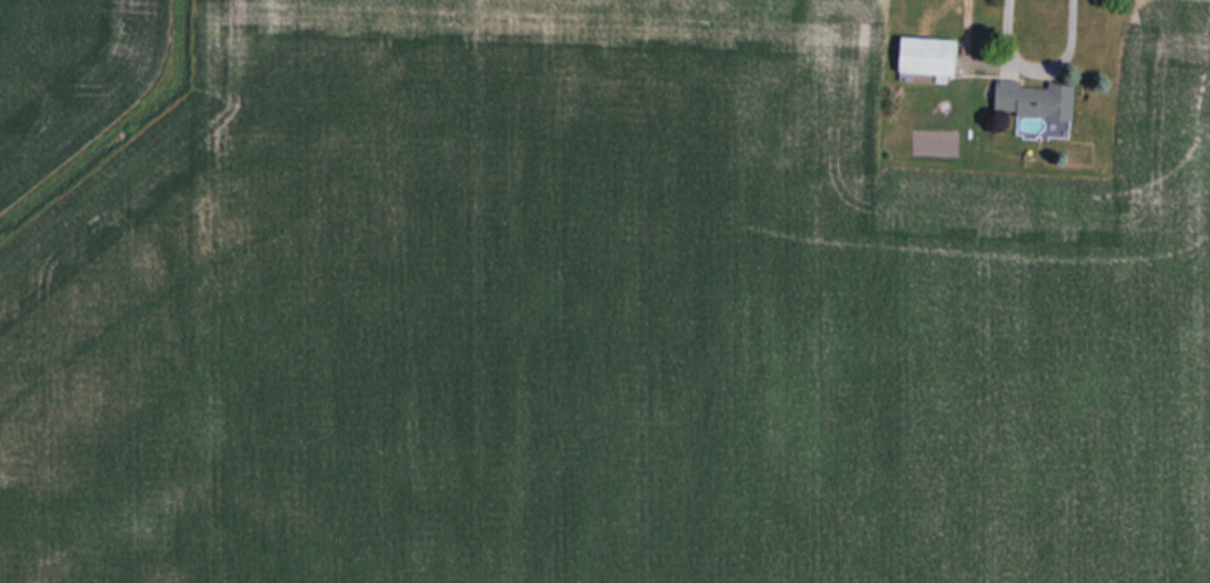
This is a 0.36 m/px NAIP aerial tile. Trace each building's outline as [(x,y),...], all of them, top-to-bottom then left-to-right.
[(957,75),(958,39),(902,36),(901,73),(957,75)] [(1074,117),(1075,82),(1048,81),(1048,83),(996,81),(994,114),(1074,117)]
